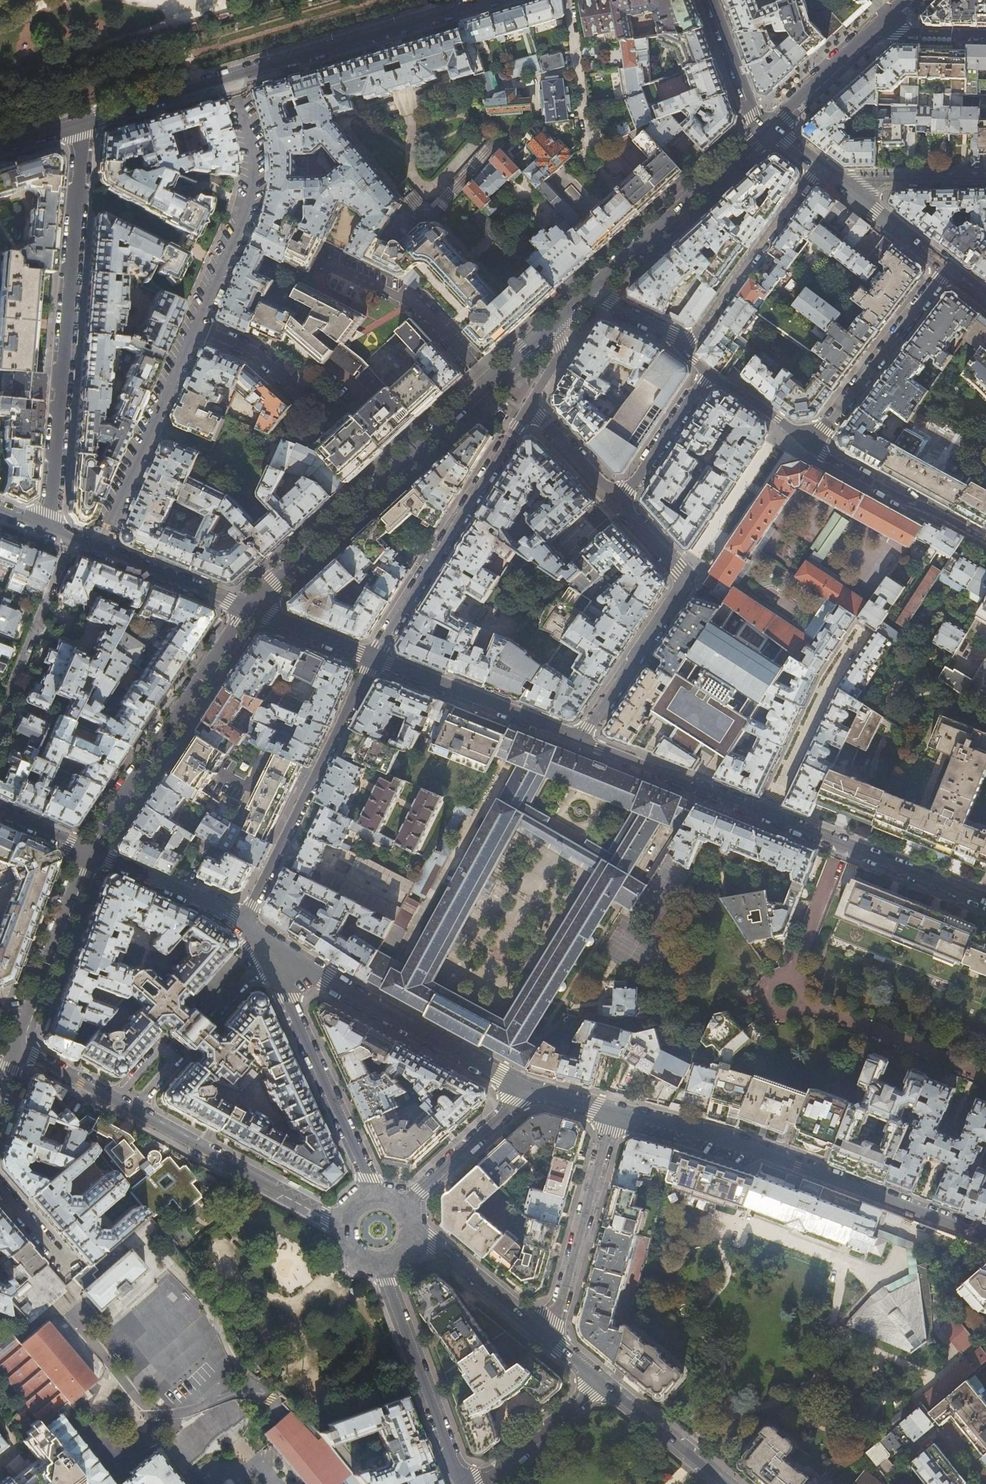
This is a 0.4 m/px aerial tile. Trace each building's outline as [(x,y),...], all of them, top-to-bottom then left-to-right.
[(523,7),(529,28),(563,18),(565,16),(563,0),(551,0),(550,0),(549,0),(545,0),(535,3),(523,7)] [(621,42),(613,0),(591,0),(581,2),(588,36),(601,34),(602,45),(621,42)] [(688,35),(703,29),(693,0),(674,0),(674,1),(670,2),(669,0),(613,0),(621,42),(635,40),(630,17),(653,13),(657,14),(659,25),(658,25),(658,26),(660,37),(680,36),(677,29),(684,26),(688,35)] [(725,1),(733,22),(737,34),(765,33),(767,33),(765,26),(772,24),(775,32),(787,32),(778,3),(764,9),(763,10),(763,11),(763,12),(760,13),(756,1),(756,0),(727,0),(725,1)] [(803,0),(777,0),(778,3),(787,32),(810,56),(817,48),(824,42),(843,25),(830,10),(829,9),(829,6),(823,8),(824,10),(808,15),(803,0)] [(830,10),(843,25),(856,12),(859,10),(869,0),(841,0),(830,10)] [(954,26),(953,0),(943,0),(940,3),(923,18),(926,25),(942,26),(954,26)] [(954,26),(975,26),(985,27),(985,0),(953,0),(954,26)] [(506,12),(491,16),(498,38),(504,36),(529,28),(523,7),(506,12)] [(459,26),(460,30),(466,47),(470,58),(475,75),(476,76),(486,74),(476,47),(475,44),(498,38),(491,16),(484,19),(469,23),(459,26)] [(709,44),(703,29),(688,35),(687,35),(680,36),(660,37),(661,44),(678,52),(685,70),(686,70),(689,69),(715,59),(709,44)] [(460,30),(427,40),(360,60),(306,76),(289,81),(293,90),(295,89),(299,99),(297,100),(297,101),(301,110),(304,117),(306,124),(309,125),(311,125),(312,124),(313,126),(317,125),(317,128),(311,131),(307,131),(308,135),(308,153),(315,153),(320,149),(320,154),(317,160),(317,163),(322,166),(323,166),(329,174),(328,176),(309,176),(309,179),(310,219),(313,225),(312,227),(307,225),(304,230),(325,240),(337,218),(337,216),(342,206),(346,205),(353,209),(361,213),(366,219),(362,227),(361,227),(360,227),(347,252),(363,260),(378,238),(374,236),(377,231),(381,233),(390,220),(385,215),(389,212),(390,213),(395,211),(402,201),(420,224),(422,224),(436,223),(437,222),(464,192),(501,152),(495,133),(430,205),(424,203),(414,190),(402,200),(352,137),(349,139),(337,123),(338,116),(355,111),(351,98),(366,94),(368,100),(379,97),(380,98),(392,94),(391,93),(414,86),(414,87),(427,83),(426,82),(438,79),(436,73),(450,68),(454,81),(475,75),(470,58),(462,60),(459,49),(466,47),(460,30)] [(810,56),(787,32),(775,32),(767,33),(765,33),(768,42),(772,41),(772,35),(776,35),(781,40),(784,37),(787,40),(779,47),(779,48),(777,50),(795,69),(800,64),(810,56)] [(768,42),(765,33),(737,34),(748,63),(759,93),(767,95),(777,85),(784,79),(795,69),(777,50),(779,48),(779,47),(773,41),(772,41),(768,42)] [(635,40),(621,42),(626,70),(620,70),(624,98),(626,97),(626,100),(635,123),(631,124),(629,123),(610,130),(613,142),(628,134),(641,127),(652,123),(654,122),(651,113),(642,87),(652,83),(649,57),(642,58),(638,56),(638,53),(648,51),(647,38),(635,40)] [(887,52),(879,59),(878,76),(883,71),(887,75),(885,77),(878,77),(878,91),(893,92),(902,83),(901,105),(918,106),(918,93),(919,79),(920,50),(920,45),(895,44),(887,52)] [(581,48),(583,58),(601,56),(599,45),(581,48)] [(967,51),(966,70),(978,70),(985,71),(985,47),(984,46),(977,46),(967,46),(967,51)] [(950,51),(920,50),(919,79),(928,79),(928,81),(933,81),(933,80),(936,81),(935,80),(943,80),(943,81),(949,81),(949,80),(966,81),(966,70),(967,51),(950,51)] [(539,59),(543,74),(564,68),(560,55),(548,58),(547,56),(539,59)] [(509,64),(513,79),(531,73),(532,77),(539,75),(538,71),(540,71),(536,56),(509,64)] [(715,59),(689,69),(686,70),(687,73),(693,91),(692,94),(655,107),(656,111),(651,113),(654,122),(671,116),(683,112),(728,95),(722,78),(715,59)] [(878,77),(878,76),(879,59),(852,84),(833,101),(850,119),(866,104),(874,104),(873,115),(877,115),(878,91),(878,77)] [(780,88),(797,72),(795,69),(784,79),(777,85),(780,88)] [(966,81),(966,95),(980,96),(980,90),(985,90),(985,80),(978,80),(978,70),(966,70),(966,81)] [(491,72),(486,74),(476,76),(484,100),(512,91),(510,84),(496,88),(491,72)] [(545,123),(558,121),(569,120),(568,112),(571,112),(568,88),(565,88),(564,80),(540,83),(545,123)] [(293,90),(289,81),(287,81),(280,83),(280,84),(273,85),(267,87),(259,89),(259,90),(257,90),(257,91),(255,93),(266,129),(270,142),(272,156),(272,162),(272,172),(271,183),(270,192),(269,200),(266,211),(262,221),(280,229),(282,226),(286,227),(289,221),(293,220),(294,218),(302,202),(309,201),(309,179),(295,179),(296,156),(308,156),(308,153),(308,135),(301,135),(301,132),(302,131),(302,132),(303,130),(303,128),(307,127),(306,124),(304,117),(292,121),(287,108),(289,103),(297,101),(297,100),(299,99),(295,89),(293,90)] [(512,91),(484,100),(489,116),(521,114),(522,113),(522,110),(531,109),(530,100),(522,101),(521,97),(520,97),(520,91),(516,92),(516,91),(515,91),(515,90),(512,91)] [(935,94),(918,93),(918,106),(917,124),(917,132),(922,132),(926,132),(933,132),(933,126),(933,111),(934,111),(935,94)] [(944,94),(935,94),(934,111),(933,111),(933,126),(933,132),(940,133),(949,133),(951,107),(943,107),(944,94)] [(722,136),(735,125),(737,117),(732,106),(728,95),(683,112),(689,119),(681,127),(671,116),(654,122),(652,123),(652,125),(650,128),(645,132),(662,150),(683,129),(696,143),(681,157),(690,166),(697,160),(722,136)] [(951,95),(951,107),(949,133),(961,134),(974,134),(974,137),(971,138),(971,149),(974,151),(974,156),(972,158),(971,167),(979,166),(980,153),(980,121),(980,109),(962,108),(963,95),(951,95)] [(176,113),(181,131),(195,127),(201,147),(203,147),(202,146),(204,145),(205,151),(207,150),(209,156),(201,158),(202,159),(195,161),(194,158),(197,158),(196,154),(194,154),(195,155),(193,156),(188,153),(184,154),(189,172),(204,174),(205,168),(216,169),(215,175),(234,178),(234,161),(233,151),(229,136),(218,101),(205,105),(176,113)] [(843,126),(850,119),(833,101),(818,115),(804,129),(804,132),(804,136),(813,143),(827,154),(836,143),(840,147),(851,139),(843,130),(843,126)] [(917,124),(918,106),(901,105),(893,105),(892,117),(881,117),(881,132),(876,132),(876,139),(876,154),(881,154),(881,156),(886,156),(886,152),(884,152),(884,146),(895,146),(904,146),(904,126),(909,126),(909,124),(917,124)] [(157,119),(140,124),(152,167),(160,170),(175,176),(176,177),(189,172),(184,154),(183,154),(174,157),(168,138),(167,138),(166,135),(169,134),(170,135),(172,135),(171,134),(179,132),(180,134),(182,133),(181,131),(176,113),(157,119)] [(569,120),(558,121),(559,129),(574,127),(573,119),(569,120)] [(101,137),(99,163),(120,165),(121,161),(136,157),(138,158),(141,169),(143,170),(145,169),(152,167),(140,124),(111,132),(103,135),(101,137)] [(645,132),(641,127),(628,134),(650,156),(650,155),(653,159),(621,188),(620,187),(618,189),(640,212),(662,191),(683,173),(662,150),(645,132)] [(522,173),(536,189),(545,181),(572,156),(560,142),(556,146),(554,144),(556,142),(552,138),(550,140),(545,134),(531,146),(541,158),(540,159),(537,162),(536,161),(522,173)] [(851,139),(840,147),(836,143),(827,154),(836,161),(845,169),(859,168),(875,168),(876,154),(876,139),(851,139)] [(616,151),(621,156),(633,146),(628,140),(616,151)] [(9,193),(8,191),(24,186),(30,187),(32,190),(34,197),(33,210),(30,210),(27,239),(30,239),(29,245),(27,245),(13,253),(16,258),(29,273),(37,273),(52,273),(56,234),(59,195),(62,163),(61,159),(59,156),(57,154),(54,152),(51,152),(47,151),(41,153),(21,159),(3,164),(0,165),(0,196),(9,193)] [(522,173),(501,152),(464,192),(480,209),(490,219),(492,219),(498,213),(498,211),(493,205),(494,205),(491,202),(492,201),(489,198),(508,181),(508,182),(512,178),(514,180),(522,173)] [(726,200),(711,214),(725,230),(729,234),(745,245),(748,248),(791,189),(799,177),(798,170),(781,156),(773,157),(750,178),(726,200)] [(120,168),(120,165),(99,163),(98,173),(98,178),(98,180),(98,182),(100,184),(101,185),(107,188),(105,191),(116,196),(115,197),(116,198),(125,202),(125,203),(126,202),(132,205),(133,205),(141,209),(152,189),(150,188),(151,188),(148,186),(153,179),(155,180),(160,170),(152,167),(145,169),(146,174),(139,176),(134,173),(131,174),(120,168)] [(168,190),(175,176),(160,170),(155,180),(151,188),(150,188),(152,189),(141,209),(141,210),(149,214),(149,215),(153,217),(156,219),(157,218),(158,217),(164,220),(162,223),(171,228),(185,200),(183,199),(182,201),(168,194),(164,192),(165,190),(166,190),(167,191),(167,190),(168,190)] [(545,181),(536,189),(565,220),(596,252),(618,233),(640,212),(618,189),(616,191),(618,192),(584,223),(545,181)] [(564,193),(575,204),(580,199),(570,187),(564,193)] [(805,203),(793,219),(814,235),(820,227),(816,223),(816,221),(821,214),(823,216),(821,218),(825,220),(839,202),(831,196),(821,188),(819,188),(817,188),(815,189),(805,203)] [(960,212),(960,191),(933,192),(932,203),(932,212),(931,213),(919,228),(930,236),(941,245),(956,226),(953,222),(955,215),(960,212)] [(960,191),(960,212),(960,214),(968,214),(971,214),(971,221),(970,224),(979,228),(982,223),(981,206),(978,205),(978,191),(968,191),(960,191)] [(932,203),(933,192),(894,192),(889,204),(905,216),(919,228),(931,213),(929,211),(926,214),(924,213),(926,210),(926,207),(929,207),(929,204),(932,203)] [(198,225),(205,211),(207,200),(200,198),(189,193),(185,200),(171,228),(179,233),(180,231),(192,237),(198,225)] [(839,202),(825,220),(820,227),(814,235),(810,241),(813,244),(831,257),(832,256),(860,219),(854,214),(843,227),(845,229),(842,234),(829,224),(836,215),(838,217),(846,207),(839,202)] [(490,219),(480,209),(470,219),(483,233),(485,231),(496,244),(495,245),(509,261),(519,251),(490,219)] [(84,335),(104,337),(104,332),(109,332),(109,338),(117,339),(118,328),(119,328),(120,326),(120,325),(121,318),(122,319),(124,298),(123,298),(125,280),(122,276),(123,266),(128,266),(131,270),(136,271),(135,276),(145,280),(150,269),(144,266),(146,260),(153,263),(163,245),(136,231),(101,214),(94,217),(89,275),(86,314),(84,335)] [(694,269),(699,265),(702,268),(698,273),(706,281),(713,289),(716,293),(734,268),(748,248),(745,245),(729,234),(726,238),(721,234),(725,230),(711,214),(694,230),(675,248),(694,269)] [(280,229),(262,221),(259,229),(254,241),(252,246),(267,253),(284,262),(285,260),(296,240),(299,233),(300,231),(303,225),(302,225),(301,223),(302,222),(294,218),(293,220),(289,221),(286,227),(282,226),(280,229)] [(810,241),(814,235),(793,219),(785,231),(774,246),(790,257),(795,250),(795,251),(800,244),(805,247),(810,241)] [(860,219),(832,256),(866,282),(881,263),(894,246),(884,238),(868,260),(853,248),(870,227),(860,219)] [(596,252),(565,220),(559,225),(550,233),(546,229),(537,237),(534,233),(531,237),(534,240),(532,242),(539,251),(533,256),(529,251),(524,256),(528,261),(538,271),(542,266),(546,270),(542,275),(556,290),(575,272),(596,252)] [(442,228),(437,222),(436,223),(422,224),(401,243),(400,241),(397,241),(395,241),(394,242),(392,245),(378,238),(363,260),(387,272),(396,276),(399,277),(403,277),(405,276),(415,266),(417,264),(419,262),(421,261),(423,261),(426,262),(428,263),(436,273),(459,297),(476,316),(475,317),(474,319),(474,321),(476,323),(465,333),(473,341),(485,355),(513,329),(521,322),(539,305),(556,290),(542,275),(538,271),(528,261),(524,265),(531,273),(521,281),(519,280),(518,280),(516,280),(514,281),(513,283),(512,284),(513,287),(514,288),(505,297),(498,296),(477,273),(478,271),(478,270),(478,268),(477,267),(475,265),(474,265),(472,265),(470,266),(445,239),(446,237),(447,235),(446,233),(445,231),(442,230),(442,228)] [(979,228),(970,224),(968,223),(965,227),(966,229),(964,229),(963,229),(962,230),(956,225),(956,226),(941,245),(958,258),(973,270),(985,254),(985,241),(985,236),(985,235),(984,230),(979,228)] [(303,232),(300,231),(299,233),(307,237),(304,244),(296,240),(285,260),(309,273),(317,256),(325,240),(304,230),(303,232)] [(173,281),(186,256),(174,251),(163,245),(153,263),(160,266),(156,274),(161,276),(162,275),(173,281)] [(259,271),(267,253),(252,246),(237,280),(220,318),(221,321),(249,333),(252,327),(258,315),(252,312),(249,309),(253,300),(255,299),(256,298),(259,293),(258,290),(266,294),(266,295),(267,296),(275,280),(260,274),(259,271)] [(787,272),(795,261),(790,257),(774,246),(768,254),(771,256),(777,260),(776,261),(777,263),(777,264),(768,276),(766,276),(765,276),(764,277),(758,273),(756,271),(750,279),(770,293),(782,278),(783,278),(785,278),(786,277),(787,276),(787,275),(787,272)] [(894,246),(881,263),(885,267),(885,271),(879,279),(876,281),(874,284),(874,286),(869,292),(863,287),(853,300),(866,311),(861,318),(880,332),(904,300),(924,274),(923,269),(911,259),(894,246)] [(694,269),(675,248),(653,268),(629,290),(630,298),(647,306),(665,314),(676,291),(697,271),(694,269)] [(37,273),(29,273),(16,258),(13,253),(12,252),(4,251),(0,302),(0,372),(29,374),(31,352),(36,291),(37,273)] [(973,270),(985,280),(985,254),(973,270)] [(752,306),(761,296),(765,300),(766,299),(770,293),(750,279),(738,296),(752,306)] [(716,293),(713,289),(706,281),(678,320),(687,325),(694,323),(698,318),(716,293)] [(310,330),(297,318),(289,333),(305,347),(324,364),(330,356),(341,342),(344,344),(366,316),(319,292),(309,288),(302,284),(296,299),(320,313),(310,330)] [(817,325),(813,331),(823,339),(827,333),(836,322),(841,315),(807,289),(794,307),(817,325)] [(969,332),(981,314),(968,304),(953,292),(947,293),(927,319),(903,351),(924,367),(931,358),(936,361),(935,365),(943,371),(953,356),(945,351),(948,347),(945,345),(951,335),(956,338),(958,335),(957,334),(961,327),(969,332)] [(132,342),(140,346),(142,342),(147,344),(145,348),(146,348),(163,355),(185,305),(167,298),(155,293),(137,335),(135,335),(132,342)] [(813,331),(789,313),(788,315),(766,299),(765,300),(757,310),(752,306),(738,296),(729,309),(719,322),(740,337),(743,331),(747,334),(758,317),(755,315),(757,313),(812,353),(814,351),(821,343),(824,339),(823,339),(813,331)] [(265,302),(258,315),(252,327),(260,331),(260,332),(266,335),(279,340),(279,339),(285,341),(289,333),(297,318),(298,315),(265,302)] [(981,314),(969,332),(964,339),(981,354),(964,378),(975,387),(985,397),(985,318),(981,314)] [(848,331),(836,322),(827,333),(832,337),(827,344),(826,343),(824,346),(821,343),(814,351),(826,361),(816,374),(814,373),(814,374),(835,391),(857,363),(880,332),(861,318),(860,316),(848,331)] [(402,338),(419,356),(433,343),(425,333),(412,319),(387,341),(392,347),(402,338)] [(584,347),(570,370),(584,379),(586,375),(591,378),(588,382),(603,393),(607,396),(612,387),(611,384),(603,378),(612,363),(615,364),(616,364),(618,364),(619,363),(636,371),(632,381),(633,385),(629,390),(633,393),(652,369),(666,350),(656,343),(649,340),(621,326),(610,321),(606,321),(604,321),(602,322),(601,322),(599,323),(598,325),(584,347)] [(740,337),(719,322),(708,337),(702,346),(696,354),(712,367),(725,378),(733,367),(745,350),(743,349),(748,342),(740,337)] [(104,337),(84,335),(83,355),(81,378),(96,380),(96,373),(106,374),(109,349),(122,350),(125,339),(117,339),(109,338),(108,343),(104,343),(104,337)] [(132,342),(125,339),(122,350),(135,355),(125,378),(126,379),(134,382),(132,389),(145,395),(154,374),(163,355),(146,348),(144,352),(139,350),(140,346),(132,342)] [(363,359),(344,344),(341,342),(330,356),(355,375),(359,370),(361,373),(357,377),(378,400),(358,418),(385,448),(398,435),(410,425),(417,418),(391,390),(390,389),(369,366),(363,359)] [(433,343),(419,356),(428,366),(424,369),(445,392),(453,385),(463,375),(447,358),(433,343)] [(197,370),(188,390),(216,402),(220,404),(224,397),(223,396),(221,394),(223,390),(223,389),(222,388),(220,387),(221,385),(222,386),(224,385),(226,384),(227,383),(229,384),(229,386),(229,387),(229,388),(236,391),(237,390),(248,365),(227,356),(210,348),(209,348),(208,348),(207,349),(206,350),(197,370)] [(652,369),(633,393),(623,406),(613,421),(608,427),(589,445),(603,460),(616,474),(623,474),(641,447),(674,398),(690,374),(688,366),(677,358),(666,350),(652,369)] [(925,368),(924,367),(903,351),(881,380),(859,408),(882,424),(888,417),(886,416),(890,410),(908,423),(910,419),(914,413),(910,411),(913,407),(911,405),(914,400),(920,405),(928,392),(912,380),(917,375),(919,376),(925,368)] [(773,403),(794,377),(794,376),(760,352),(743,376),(756,388),(773,403)] [(268,383),(248,365),(237,390),(257,408),(255,411),(264,415),(258,430),(270,434),(293,405),(268,383)] [(393,388),(391,390),(417,418),(435,401),(445,392),(424,369),(421,367),(395,391),(393,388)] [(584,379),(570,370),(560,386),(553,397),(554,407),(589,445),(608,427),(613,421),(600,412),(599,410),(594,405),(590,401),(587,402),(586,397),(588,394),(597,401),(598,400),(603,393),(588,382),(584,379)] [(29,374),(0,372),(0,399),(18,401),(24,401),(41,403),(42,390),(43,375),(29,374)] [(109,377),(106,374),(96,373),(96,380),(81,378),(79,395),(78,412),(100,415),(101,410),(103,410),(106,383),(108,381),(109,377)] [(806,386),(794,377),(773,403),(785,411),(793,417),(796,419),(798,419),(800,419),(812,417),(814,417),(816,415),(818,414),(826,403),(835,391),(814,374),(813,375),(814,376),(806,386)] [(138,412),(145,395),(132,389),(134,382),(126,379),(111,414),(113,414),(111,418),(132,426),(138,412)] [(622,386),(614,380),(611,384),(620,389),(622,386)] [(214,407),(216,402),(188,390),(180,408),(175,419),(175,421),(175,423),(177,426),(215,441),(225,420),(225,418),(216,414),(213,413),(212,415),(211,414),(212,410),(218,413),(220,409),(216,407),(216,408),(214,407)] [(730,425),(732,426),(745,407),(734,399),(724,393),(712,395),(698,415),(679,444),(690,452),(692,450),(700,455),(704,455),(708,448),(711,450),(719,439),(718,439),(720,436),(721,436),(721,435),(722,436),(723,434),(722,433),(723,431),(725,432),(730,425)] [(18,401),(0,399),(0,416),(6,416),(7,419),(9,419),(9,422),(5,421),(4,430),(0,432),(0,440),(23,442),(23,447),(37,448),(39,425),(41,403),(24,401),(23,411),(17,411),(18,401)] [(745,407),(732,426),(736,429),(733,433),(730,437),(729,436),(728,438),(729,438),(728,441),(726,440),(725,442),(735,448),(737,443),(741,443),(744,437),(750,438),(748,441),(759,448),(765,438),(768,434),(766,422),(757,416),(745,407)] [(914,413),(910,419),(915,422),(924,409),(919,407),(914,413)] [(884,425),(882,424),(859,408),(849,422),(838,436),(841,449),(881,471),(893,453),(890,450),(893,445),(882,439),(878,439),(877,442),(876,441),(874,438),(873,437),(872,437),(870,436),(867,437),(864,435),(866,431),(870,433),(876,433),(881,426),(882,427),(884,425)] [(371,460),(385,448),(358,418),(351,411),(309,449),(320,453),(347,483),(357,473),(371,460)] [(100,421),(100,415),(78,412),(76,435),(74,455),(91,456),(92,443),(104,445),(98,458),(114,465),(120,453),(132,426),(111,418),(110,417),(108,423),(100,421)] [(478,430),(452,454),(461,464),(472,471),(476,464),(493,438),(493,437),(481,427),(478,430)] [(893,453),(881,471),(891,476),(908,486),(927,497),(941,504),(953,511),(973,483),(970,481),(965,488),(912,458),(923,441),(903,430),(893,445),(890,450),(893,453)] [(518,453),(497,487),(510,495),(515,499),(525,505),(530,501),(530,495),(535,489),(533,481),(534,479),(536,481),(541,482),(539,484),(539,486),(540,487),(544,492),(566,472),(535,437),(528,438),(518,453)] [(37,448),(23,447),(23,442),(0,440),(0,450),(2,458),(7,466),(6,483),(2,495),(11,498),(22,503),(33,496),(35,472),(37,448)] [(281,482),(292,457),(297,445),(283,440),(271,466),(270,466),(258,493),(259,498),(272,512),(257,526),(254,524),(255,522),(230,496),(223,510),(229,517),(267,557),(280,545),(296,530),(286,519),(283,517),(271,504),(276,494),(279,487),(281,482)] [(741,446),(741,443),(737,443),(735,448),(725,442),(724,444),(725,445),(718,455),(720,456),(716,463),(717,466),(726,472),(724,475),(736,482),(746,467),(759,448),(748,441),(743,448),(741,446)] [(190,481),(192,477),(194,471),(201,454),(174,443),(171,442),(169,443),(167,443),(165,445),(163,447),(133,515),(124,535),(124,539),(124,540),(127,543),(129,545),(142,550),(157,556),(169,531),(162,528),(162,527),(163,525),(165,524),(182,484),(181,483),(181,482),(182,479),(184,478),(190,481)] [(298,444),(297,445),(292,457),(311,465),(307,474),(310,476),(307,479),(318,484),(331,498),(339,490),(347,483),(320,453),(309,449),(298,444)] [(689,454),(690,452),(679,444),(659,474),(643,497),(644,505),(669,532),(680,522),(682,518),(683,517),(670,507),(669,509),(662,501),(664,499),(672,505),(675,504),(693,478),(692,473),(698,464),(697,460),(689,454)] [(459,491),(472,471),(461,464),(452,454),(436,469),(416,487),(417,489),(430,502),(446,512),(459,491)] [(98,502),(114,465),(98,458),(96,464),(94,463),(91,463),(91,456),(74,455),(72,485),(69,513),(71,516),(73,518),(74,521),(74,522),(76,524),(87,528),(91,519),(98,502)] [(916,537),(923,528),(864,495),(802,461),(783,466),(779,472),(750,515),(719,561),(711,574),(730,586),(747,561),(749,563),(752,559),(749,558),(797,489),(802,488),(910,546),(916,537)] [(723,502),(736,482),(724,475),(723,476),(714,471),(710,472),(706,469),(701,477),(705,480),(704,481),(702,481),(699,482),(682,507),(682,510),(691,516),(688,522),(682,518),(680,522),(669,532),(684,549),(692,549),(708,524),(723,502)] [(566,472),(544,492),(542,495),(543,496),(544,495),(547,499),(548,499),(549,500),(552,499),(554,502),(553,505),(553,506),(546,505),(536,515),(532,515),(528,512),(525,517),(529,522),(534,527),(540,533),(549,543),(550,543),(594,502),(581,488),(566,472)] [(230,496),(192,477),(190,481),(180,503),(207,517),(196,540),(173,529),(175,524),(172,523),(169,531),(157,556),(172,562),(194,571),(201,556),(196,554),(200,546),(205,548),(219,518),(221,515),(216,512),(218,508),(223,510),(230,496)] [(315,513),(331,498),(318,484),(307,479),(305,478),(298,485),(299,486),(283,501),(276,494),(271,504),(283,517),(288,512),(291,515),(286,519),(296,530),(315,513)] [(973,483),(953,511),(971,521),(984,528),(985,525),(985,490),(973,483)] [(508,498),(510,495),(497,487),(488,501),(479,516),(501,531),(501,537),(500,540),(516,551),(532,561),(536,557),(543,566),(541,567),(560,580),(565,576),(571,582),(572,581),(583,572),(574,562),(570,566),(550,543),(549,543),(540,533),(532,540),(529,537),(527,537),(520,543),(516,541),(509,531),(522,512),(523,506),(525,505),(515,499),(514,501),(508,498)] [(403,524),(414,513),(432,524),(437,527),(446,512),(430,502),(417,489),(410,496),(408,498),(390,514),(384,519),(383,518),(369,530),(355,543),(377,566),(388,550),(381,545),(403,524)] [(812,548),(826,558),(850,522),(835,513),(812,548)] [(509,562),(516,551),(500,540),(501,537),(501,531),(479,516),(465,538),(449,564),(462,572),(466,574),(491,590),(500,577),(488,569),(485,570),(485,569),(485,567),(484,566),(485,566),(487,562),(488,563),(490,561),(489,560),(493,554),(492,551),(493,551),(496,550),(497,553),(501,555),(500,556),(509,562)] [(222,520),(219,518),(205,548),(201,556),(194,571),(230,585),(237,584),(251,571),(257,566),(267,557),(229,517),(227,519),(222,520)] [(534,527),(529,522),(525,525),(530,531),(534,527)] [(927,522),(923,528),(916,537),(931,546),(941,530),(941,529),(934,526),(927,522)] [(614,524),(584,553),(603,575),(608,580),(611,578),(606,573),(611,567),(610,565),(612,563),(612,562),(613,561),(614,562),(617,562),(617,566),(618,565),(623,571),(641,554),(629,541),(614,524)] [(944,526),(941,530),(931,546),(923,559),(930,563),(938,550),(951,557),(954,552),(963,539),(964,537),(951,530),(944,526)] [(19,544),(9,540),(0,537),(0,563),(12,568),(19,544)] [(348,550),(338,559),(361,584),(367,575),(365,573),(370,568),(376,572),(380,567),(377,566),(355,543),(348,550)] [(24,584),(38,551),(28,547),(19,544),(12,568),(9,578),(24,584)] [(398,553),(391,548),(388,550),(377,566),(380,567),(402,582),(406,575),(410,570),(395,561),(395,557),(398,553)] [(42,591),(56,558),(48,555),(38,551),(24,584),(42,591)] [(971,562),(954,552),(951,557),(944,568),(940,573),(966,588),(979,567),(971,562)] [(577,560),(574,562),(583,572),(572,581),(575,584),(571,587),(582,594),(603,575),(584,553),(581,555),(577,560)] [(641,554),(623,571),(626,574),(619,581),(632,595),(636,589),(635,588),(638,583),(641,585),(639,593),(636,597),(651,608),(665,587),(665,580),(656,570),(641,554)] [(78,587),(91,562),(84,559),(77,557),(71,573),(67,571),(58,594),(65,597),(63,601),(64,603),(72,606),(74,605),(76,601),(91,607),(95,598),(96,595),(88,591),(78,587)] [(366,587),(361,584),(338,559),(316,579),(290,603),(291,611),(328,625),(361,638),(368,636),(379,619),(390,602),(366,587)] [(118,573),(91,562),(78,587),(88,591),(90,586),(109,593),(116,595),(116,596),(129,601),(127,605),(136,609),(146,584),(118,573)] [(733,587),(733,588),(724,602),(794,655),(793,658),(799,662),(806,652),(815,638),(827,620),(833,613),(838,604),(843,608),(856,617),(858,619),(870,602),(808,562),(798,577),(829,598),(805,634),(733,587)] [(459,576),(462,572),(449,564),(435,586),(419,612),(432,619),(435,614),(439,616),(436,621),(440,622),(444,625),(449,627),(453,630),(463,634),(463,635),(470,623),(471,623),(462,618),(461,619),(454,615),(453,612),(454,611),(457,611),(460,613),(466,604),(462,602),(466,595),(465,594),(465,593),(468,592),(484,602),(491,590),(466,574),(463,579),(459,576)] [(940,573),(944,568),(940,566),(939,569),(935,567),(933,567),(898,621),(899,624),(902,626),(898,632),(883,622),(877,631),(894,642),(896,644),(940,573)] [(402,582),(380,567),(376,572),(376,573),(381,576),(374,585),(373,585),(372,586),(371,587),(368,585),(366,587),(390,602),(396,592),(402,582)] [(979,567),(966,588),(983,598),(985,592),(985,571),(979,567)] [(730,586),(711,574),(708,578),(703,585),(712,590),(710,593),(724,602),(733,588),(730,586)] [(889,575),(870,602),(858,619),(867,625),(876,631),(877,632),(877,631),(883,622),(890,610),(889,610),(887,611),(885,609),(889,602),(893,605),(905,588),(889,575)] [(636,597),(632,595),(619,581),(602,596),(601,597),(600,600),(601,601),(601,603),(603,604),(605,604),(609,603),(610,607),(606,613),(635,633),(643,621),(651,608),(636,597)] [(163,590),(150,585),(137,614),(137,615),(145,619),(146,614),(157,618),(154,623),(153,623),(149,628),(155,630),(158,631),(164,622),(175,595),(163,590)] [(573,626),(583,612),(584,610),(590,602),(591,600),(582,594),(571,587),(570,586),(565,593),(562,591),(553,605),(550,604),(540,628),(556,634),(565,638),(573,626)] [(591,600),(590,602),(593,604),(602,591),(599,588),(591,600)] [(175,595),(164,622),(170,624),(173,626),(163,641),(157,635),(159,631),(158,631),(155,630),(152,634),(158,641),(185,659),(198,639),(212,617),(210,609),(194,603),(175,595)] [(20,612),(6,606),(8,600),(2,597),(0,601),(0,632),(11,637),(15,626),(20,612)] [(112,605),(95,598),(91,607),(85,619),(99,625),(101,624),(103,627),(101,632),(98,631),(93,641),(90,647),(93,649),(90,656),(86,657),(81,654),(82,651),(80,648),(78,647),(76,647),(73,647),(59,679),(52,694),(66,700),(66,702),(59,716),(70,721),(74,714),(80,702),(82,698),(84,694),(77,691),(82,676),(84,677),(85,676),(86,676),(87,675),(93,678),(96,673),(104,657),(109,649),(119,630),(125,618),(129,611),(127,611),(125,611),(123,611),(122,613),(111,609),(112,605)] [(696,636),(700,638),(722,605),(695,598),(675,627),(663,645),(656,656),(662,660),(664,664),(660,669),(674,678),(694,648),(688,645),(691,640),(692,640),(693,640),(696,636)] [(977,615),(985,621),(985,601),(977,615)] [(587,612),(593,604),(590,602),(584,610),(587,612)] [(670,740),(664,737),(654,753),(653,752),(652,754),(674,762),(689,768),(696,771),(700,761),(698,760),(699,759),(694,756),(703,743),(719,753),(728,759),(732,751),(741,737),(753,719),(758,711),(771,691),(777,682),(778,680),(793,658),(794,655),(724,602),(722,605),(700,638),(694,648),(674,678),(658,703),(656,705),(655,706),(648,717),(643,724),(656,732),(665,718),(678,727),(670,740)] [(837,616),(833,613),(827,620),(833,623),(827,632),(825,632),(823,633),(822,634),(822,636),(822,637),(822,639),(823,640),(821,643),(819,641),(816,645),(817,646),(816,648),(813,646),(817,639),(815,638),(806,652),(810,655),(803,665),(818,674),(838,643),(856,617),(843,608),(837,616)] [(129,611),(125,618),(131,621),(131,620),(134,613),(129,611)] [(590,617),(583,612),(573,626),(618,658),(625,648),(635,633),(606,613),(602,611),(600,614),(603,617),(598,625),(590,620),(591,619),(590,617)] [(432,619),(419,612),(407,630),(397,646),(400,654),(423,663),(448,673),(453,660),(457,650),(463,634),(453,630),(449,642),(434,636),(440,622),(436,621),(432,619)] [(943,647),(953,654),(966,633),(960,629),(946,620),(932,642),(942,648),(943,647)] [(463,635),(463,634),(457,650),(462,652),(459,662),(453,660),(448,673),(471,682),(485,687),(499,657),(511,640),(496,634),(488,653),(485,652),(486,651),(485,650),(479,647),(478,648),(477,649),(474,648),(482,628),(470,623),(463,635)] [(565,638),(563,641),(571,647),(582,654),(574,666),(577,669),(600,685),(609,672),(618,658),(573,626),(565,638)] [(158,641),(152,634),(155,630),(149,628),(140,643),(119,630),(109,649),(130,663),(137,667),(141,660),(138,658),(146,646),(144,646),(148,640),(151,642),(154,642),(155,642),(152,647),(154,648),(157,650),(155,654),(143,671),(144,671),(167,686),(175,673),(185,659),(158,641)] [(857,700),(894,642),(877,631),(877,632),(876,631),(859,657),(839,687),(839,688),(857,700)] [(302,662),(309,649),(287,640),(267,633),(259,636),(237,670),(235,672),(226,687),(246,699),(248,695),(265,701),(266,701),(275,704),(279,706),(284,696),(272,692),(275,688),(273,686),(281,675),(283,676),(284,674),(284,672),(283,671),(284,670),(285,671),(285,669),(285,668),(288,669),(285,676),(292,680),(295,675),(299,667),(296,665),(299,660),(302,662)] [(522,702),(548,663),(511,640),(499,657),(485,687),(491,690),(508,696),(522,702)] [(49,664),(45,674),(59,679),(73,647),(58,641),(54,652),(48,649),(46,656),(44,661),(49,664)] [(5,657),(8,658),(12,648),(0,643),(0,669),(0,668),(2,669),(4,668),(5,665),(6,662),(5,660),(4,660),(5,657)] [(109,649),(104,657),(109,660),(100,676),(115,686),(130,663),(109,649)] [(320,653),(309,649),(302,662),(299,667),(295,675),(316,686),(330,658),(325,655),(320,653)] [(555,653),(548,663),(522,702),(530,705),(538,708),(547,712),(552,714),(556,701),(555,700),(557,695),(553,694),(555,690),(558,692),(566,676),(549,665),(553,664),(558,655),(555,653)] [(342,698),(353,672),(350,665),(342,662),(330,658),(316,686),(320,688),(317,696),(317,698),(318,700),(316,704),(309,701),(309,702),(302,716),(310,719),(311,716),(313,715),(317,717),(315,721),(330,727),(342,698)] [(803,665),(799,662),(793,658),(778,680),(781,681),(786,671),(797,676),(795,681),(793,680),(791,683),(794,684),(792,688),(777,682),(771,691),(778,695),(788,700),(802,707),(808,696),(818,674),(803,665)] [(964,695),(972,681),(973,679),(955,668),(954,670),(946,665),(939,677),(964,695)] [(674,678),(660,669),(657,674),(648,668),(630,694),(605,732),(605,734),(611,738),(616,740),(630,745),(643,724),(648,717),(645,715),(647,712),(648,710),(647,707),(646,706),(651,698),(658,703),(674,678)] [(570,678),(566,676),(558,692),(557,695),(555,700),(556,701),(552,714),(565,719),(571,721),(573,721),(575,721),(577,720),(578,719),(589,701),(600,685),(577,669),(570,678)] [(159,698),(167,686),(144,671),(137,682),(136,682),(134,682),(132,683),(126,693),(152,709),(159,698)] [(100,676),(96,673),(93,678),(91,683),(89,686),(93,689),(87,701),(100,709),(115,686),(100,676)] [(59,679),(45,674),(43,675),(39,684),(37,683),(36,683),(36,684),(35,684),(35,685),(34,688),(32,692),(31,692),(28,693),(25,700),(26,702),(45,710),(52,694),(59,679)] [(399,702),(405,687),(394,683),(385,679),(377,682),(365,705),(351,729),(359,732),(360,733),(364,735),(366,731),(371,733),(369,736),(382,741),(385,733),(383,732),(394,712),(398,702),(399,702)] [(89,686),(91,683),(86,680),(82,687),(87,690),(89,686)] [(978,685),(972,681),(964,695),(970,699),(978,685)] [(246,699),(226,687),(215,703),(213,706),(204,720),(235,740),(238,743),(241,744),(246,735),(235,728),(239,722),(235,720),(240,713),(242,714),(246,708),(258,715),(263,706),(265,701),(248,695),(246,699)] [(422,694),(405,687),(399,702),(398,702),(394,712),(398,717),(399,714),(406,717),(397,739),(393,737),(390,745),(400,748),(406,751),(409,745),(414,748),(420,734),(421,732),(418,730),(420,724),(424,726),(437,700),(422,694)] [(848,709),(859,714),(864,704),(857,700),(839,688),(830,706),(821,726),(848,738),(852,729),(841,724),(842,720),(845,722),(846,719),(848,718),(850,716),(850,714),(850,713),(849,712),(847,711),(848,709)] [(778,695),(771,691),(758,711),(761,713),(764,707),(772,711),(769,717),(769,718),(770,719),(767,726),(753,719),(741,737),(747,740),(751,732),(759,736),(749,759),(732,751),(728,759),(715,779),(737,787),(760,796),(766,784),(792,728),(802,707),(788,700),(785,705),(775,700),(778,695)] [(143,723),(152,709),(126,693),(120,701),(119,704),(119,705),(120,707),(113,718),(136,732),(143,723)] [(285,693),(284,696),(279,706),(281,707),(302,716),(309,702),(285,693)] [(441,701),(437,700),(424,726),(421,732),(420,734),(425,736),(429,727),(434,729),(436,725),(437,723),(446,703),(441,701)] [(84,705),(80,702),(74,714),(95,725),(92,731),(98,734),(127,747),(132,739),(136,732),(113,718),(111,722),(97,713),(100,709),(87,701),(84,705)] [(451,705),(446,703),(437,723),(441,725),(440,727),(436,725),(434,729),(431,736),(440,739),(455,707),(451,705)] [(204,720),(213,706),(210,704),(201,717),(204,720)] [(281,707),(279,706),(275,704),(273,709),(270,709),(263,706),(258,715),(255,719),(255,720),(261,724),(262,723),(271,728),(279,718),(288,721),(286,724),(292,727),(291,729),(294,730),(296,725),(299,726),(294,738),(319,748),(321,744),(330,727),(315,721),(312,720),(310,724),(308,723),(310,719),(302,716),(281,707)] [(848,738),(846,742),(842,750),(834,766),(832,770),(830,775),(827,781),(821,793),(818,801),(850,813),(875,823),(875,822),(887,792),(887,791),(857,780),(857,778),(855,777),(854,779),(849,776),(860,748),(869,752),(884,717),(864,704),(859,714),(852,729),(848,738)] [(485,719),(455,707),(440,739),(440,740),(438,743),(435,742),(432,749),(487,772),(496,755),(509,730),(510,728),(485,719)] [(25,746),(26,746),(35,751),(42,735),(48,723),(27,713),(24,720),(22,719),(21,722),(19,721),(17,721),(16,723),(15,726),(16,727),(18,728),(17,731),(29,736),(25,746)] [(985,776),(985,732),(941,714),(928,745),(940,750),(918,805),(887,792),(875,822),(916,839),(961,857),(985,867),(985,829),(985,831),(967,824),(985,776)] [(74,723),(70,721),(59,716),(58,716),(48,738),(113,768),(120,758),(127,747),(98,734),(95,739),(93,738),(92,741),(94,742),(92,746),(69,736),(74,723)] [(255,720),(255,719),(251,717),(244,727),(249,730),(255,720)] [(200,726),(195,733),(226,754),(235,740),(204,720),(200,726)] [(277,731),(271,728),(262,723),(261,724),(258,731),(261,733),(258,738),(254,736),(252,741),(261,746),(275,752),(303,764),(310,767),(314,759),(319,748),(294,738),(288,736),(287,741),(291,744),(290,748),(292,749),(291,751),(285,749),(286,745),(285,744),(279,741),(278,742),(277,744),(274,742),(273,738),(277,731)] [(848,738),(821,726),(813,743),(803,763),(830,775),(832,770),(834,766),(823,760),(824,758),(826,760),(828,757),(829,756),(830,756),(831,754),(832,752),(831,751),(830,749),(828,749),(830,745),(842,750),(846,742),(848,738)] [(369,979),(427,1011),(426,1015),(482,1046),(484,1042),(529,1066),(542,1045),(543,1045),(545,1042),(531,1034),(614,900),(631,910),(646,886),(628,875),(662,821),(683,829),(686,824),(698,806),(681,800),(681,799),(664,792),(597,765),(521,734),(520,734),(520,735),(509,730),(496,755),(519,764),(454,883),(453,883),(451,885),(453,886),(408,968),(377,952),(369,967),(373,970),(369,979)] [(369,736),(364,735),(360,733),(359,732),(359,733),(353,744),(347,757),(365,764),(383,772),(388,774),(400,748),(390,745),(386,743),(382,741),(369,736)] [(226,754),(195,733),(192,739),(183,751),(175,764),(171,770),(202,791),(213,774),(216,775),(217,773),(215,771),(226,754)] [(113,768),(48,738),(37,760),(55,768),(60,756),(83,767),(77,778),(100,788),(103,783),(107,777),(113,768)] [(229,756),(238,743),(235,740),(226,754),(229,756)] [(261,746),(252,741),(249,746),(258,751),(261,746)] [(32,758),(35,751),(26,746),(21,755),(11,751),(8,757),(6,762),(10,763),(6,772),(22,779),(26,770),(32,758)] [(296,780),(303,764),(275,752),(269,763),(268,763),(249,803),(248,808),(253,811),(244,830),(266,842),(270,835),(280,813),(287,798),(296,780)] [(365,764),(347,757),(339,753),(328,776),(316,800),(324,805),(348,817),(351,810),(349,806),(346,805),(350,798),(349,798),(351,793),(352,794),(353,794),(354,793),(355,791),(357,787),(357,786),(355,785),(365,764)] [(37,760),(32,758),(26,770),(38,776),(37,780),(34,779),(32,784),(31,785),(22,780),(11,803),(26,809),(39,815),(51,788),(47,786),(53,772),(58,774),(59,770),(55,768),(37,760)] [(830,775),(803,763),(783,806),(798,811),(810,816),(818,801),(821,793),(817,791),(823,779),(827,781),(830,775)] [(167,776),(162,783),(186,797),(200,805),(206,794),(202,791),(171,770),(167,776)] [(6,772),(4,777),(2,783),(0,782),(0,798),(11,803),(22,780),(22,779),(6,772)] [(404,781),(388,774),(383,772),(359,823),(379,833),(404,781)] [(89,805),(100,788),(77,778),(72,776),(64,794),(51,788),(39,815),(55,822),(67,828),(75,826),(89,805)] [(186,797),(162,783),(155,794),(141,815),(135,825),(146,833),(151,836),(150,836),(157,839),(162,831),(160,830),(163,826),(176,834),(181,827),(184,829),(186,826),(183,825),(182,826),(171,819),(176,812),(179,814),(185,805),(182,803),(186,797)] [(395,842),(416,852),(443,796),(422,788),(395,842)] [(452,811),(461,816),(467,806),(456,802),(452,811)] [(699,804),(698,806),(686,824),(695,828),(693,833),(683,829),(671,847),(679,851),(676,859),(690,868),(698,847),(700,847),(702,847),(703,843),(702,841),(701,840),(702,838),(724,846),(723,850),(724,851),(729,853),(731,852),(732,849),(762,861),(762,860),(756,826),(730,816),(699,804)] [(359,823),(348,817),(324,805),(317,819),(310,835),(334,845),(343,849),(349,851),(351,847),(343,843),(344,840),(342,838),(343,836),(347,838),(349,835),(345,833),(348,828),(378,843),(379,840),(391,846),(393,841),(379,833),(359,823)] [(196,834),(216,846),(216,845),(228,827),(208,814),(196,834)] [(216,845),(216,846),(216,847),(229,853),(230,853),(235,843),(240,845),(239,847),(242,848),(237,857),(255,865),(261,867),(266,855),(272,844),(266,842),(244,830),(242,829),(230,823),(228,827),(216,845)] [(11,865),(22,842),(20,836),(16,835),(17,832),(0,825),(0,870),(11,865)] [(146,833),(135,825),(129,834),(121,846),(123,853),(131,856),(138,860),(147,844),(144,842),(146,838),(144,837),(146,833)] [(795,842),(756,826),(762,860),(769,863),(769,865),(773,866),(775,866),(776,865),(780,867),(780,869),(785,871),(786,870),(787,869),(794,872),(792,873),(791,879),(792,879),(792,880),(803,884),(812,863),(818,851),(795,842)] [(195,836),(184,829),(181,827),(176,834),(170,845),(167,849),(170,851),(172,848),(174,849),(176,848),(177,849),(184,837),(188,840),(185,844),(188,846),(195,836)] [(15,976),(49,883),(56,865),(48,846),(17,832),(16,835),(20,836),(22,842),(11,865),(18,880),(42,889),(43,894),(37,911),(35,910),(33,915),(29,924),(31,925),(24,945),(20,954),(18,953),(13,967),(15,967),(12,975),(15,976)] [(334,845),(310,835),(304,849),(302,854),(294,871),(318,883),(321,878),(320,874),(315,871),(320,860),(326,845),(333,848),(334,845)] [(438,838),(414,883),(410,890),(424,897),(452,845),(438,838)] [(147,843),(147,844),(138,860),(148,864),(156,868),(167,849),(170,845),(164,842),(161,849),(158,847),(159,845),(154,843),(153,845),(147,843)] [(170,851),(167,849),(156,868),(163,871),(171,875),(186,851),(182,849),(179,855),(170,851)] [(372,861),(349,851),(343,849),(338,859),(408,893),(410,890),(414,883),(372,861)] [(237,857),(230,853),(229,853),(225,860),(227,861),(226,865),(218,861),(218,860),(211,856),(200,877),(217,885),(233,892),(244,888),(247,881),(255,865),(237,857)] [(637,905),(652,915),(678,874),(663,864),(637,905)] [(339,894),(324,886),(318,883),(294,871),(287,868),(278,886),(270,903),(284,911),(287,914),(299,921),(320,935),(321,933),(324,936),(323,937),(324,938),(352,956),(354,953),(361,957),(363,956),(364,957),(361,962),(363,963),(369,967),(377,952),(379,950),(355,936),(353,936),(350,941),(340,934),(351,913),(361,918),(359,924),(359,925),(385,938),(392,923),(394,921),(387,917),(383,923),(381,921),(380,920),(377,918),(378,916),(375,914),(376,912),(345,896),(342,901),(337,898),(339,894)] [(784,932),(803,884),(792,880),(763,868),(767,891),(775,942),(779,939),(785,934),(784,932)] [(331,874),(324,886),(339,894),(345,896),(376,912),(387,917),(394,921),(401,908),(331,874)] [(94,906),(85,931),(100,935),(100,934),(106,935),(107,932),(113,933),(127,939),(130,932),(128,928),(123,927),(125,922),(122,917),(126,915),(127,919),(136,922),(138,927),(151,932),(151,931),(155,933),(155,934),(156,936),(149,943),(151,946),(162,955),(176,939),(196,916),(198,914),(172,902),(112,875),(104,878),(94,906)] [(965,961),(978,929),(978,928),(934,910),(916,903),(897,895),(880,889),(853,878),(851,884),(839,913),(965,963),(965,961)] [(1,981),(1,980),(12,975),(15,967),(13,967),(18,953),(20,954),(24,945),(31,925),(29,924),(33,915),(35,910),(37,911),(43,894),(42,889),(18,880),(0,888),(0,982),(1,981)] [(767,943),(775,942),(767,891),(722,898),(754,948),(760,945),(760,946),(761,947),(765,946),(766,946),(767,945),(767,943)] [(280,917),(284,911),(270,903),(266,900),(263,908),(265,917),(278,926),(290,933),(299,921),(287,914),(285,918),(282,917),(281,917),(280,917)] [(164,1102),(166,1103),(168,1104),(170,1104),(170,1106),(196,1120),(221,1133),(248,1148),(273,1162),(302,1177),(321,1188),(331,1178),(342,1169),(333,1151),(324,1132),(316,1115),(307,1096),(299,1078),(290,1059),(280,1039),(266,1008),(264,1004),(263,1004),(262,1001),(261,999),(259,996),(255,995),(252,995),(250,996),(248,997),(247,999),(246,1002),(245,1001),(223,1025),(224,1028),(226,1030),(219,1037),(215,1037),(208,1031),(210,1028),(210,1027),(190,1009),(188,1009),(187,1012),(180,1006),(179,1001),(185,994),(187,996),(189,995),(214,966),(227,952),(227,950),(229,950),(230,948),(231,947),(232,945),(232,942),(232,940),(230,938),(227,936),(225,936),(225,935),(211,926),(196,916),(176,939),(182,944),(182,947),(182,950),(183,955),(159,983),(147,972),(145,972),(143,971),(139,971),(135,972),(132,973),(130,975),(129,976),(128,978),(128,979),(127,981),(126,983),(126,985),(125,987),(125,988),(126,990),(126,991),(127,993),(127,994),(128,995),(140,1005),(133,1013),(156,1033),(156,1031),(154,1029),(159,1023),(165,1023),(171,1028),(169,1030),(170,1032),(189,1049),(192,1050),(193,1047),(200,1053),(200,1059),(195,1065),(193,1063),(190,1063),(167,1089),(168,1090),(165,1091),(163,1093),(162,1096),(163,1100),(164,1102)] [(320,935),(299,921),(290,933),(301,940),(316,950),(324,938),(323,937),(320,935)] [(407,931),(392,923),(385,938),(383,942),(381,946),(395,953),(407,931)] [(978,929),(965,961),(980,967),(979,969),(985,972),(985,932),(978,929)] [(104,939),(106,935),(100,934),(100,935),(85,931),(77,952),(71,967),(125,988),(125,987),(126,985),(126,983),(127,981),(128,979),(128,978),(129,976),(130,975),(131,972),(113,966),(113,967),(108,965),(111,959),(112,959),(115,953),(121,956),(127,939),(113,933),(111,941),(104,939)] [(352,956),(324,938),(316,950),(331,959),(347,970),(356,975),(363,963),(361,962),(352,956)] [(147,972),(161,956),(150,952),(143,971),(145,972),(147,972)] [(373,970),(369,967),(363,963),(356,975),(362,979),(367,983),(369,979),(373,970)] [(125,988),(71,967),(65,983),(59,1000),(79,1008),(80,1002),(84,1004),(82,1009),(106,1018),(114,1009),(88,1000),(87,997),(89,989),(92,988),(123,999),(128,995),(127,994),(127,993),(126,991),(126,990),(125,988)] [(604,1016),(637,1017),(638,989),(627,989),(627,983),(615,983),(614,1007),(604,1007),(604,1016)] [(79,1008),(59,1000),(53,1015),(52,1018),(47,1033),(46,1034),(66,1042),(67,1042),(70,1043),(72,1043),(73,1044),(75,1045),(76,1046),(78,1047),(79,1048),(89,1037),(86,1034),(81,1032),(76,1038),(76,1041),(71,1039),(79,1021),(98,1028),(106,1018),(82,1009),(79,1008)] [(389,1062),(399,1042),(363,1023),(325,1002),(317,1011),(330,1041),(351,1085),(371,1075),(364,1060),(376,1056),(378,1057),(377,1059),(381,1061),(382,1059),(389,1062)] [(564,1014),(587,1021),(594,1023),(596,1015),(569,1005),(564,1014)] [(156,1033),(133,1013),(116,1032),(111,1032),(109,1032),(106,1033),(103,1035),(95,1031),(89,1037),(79,1048),(76,1054),(95,1065),(108,1072),(109,1072),(110,1073),(112,1074),(115,1075),(118,1075),(120,1074),(122,1072),(123,1069),(125,1069),(129,1065),(138,1054),(148,1043),(156,1033)] [(714,1054),(716,1057),(743,1032),(735,1022),(726,1013),(716,1015),(703,1042),(707,1047),(706,1048),(710,1052),(712,1051),(713,1052),(715,1051),(716,1053),(714,1054)] [(47,1033),(52,1018),(49,1017),(46,1024),(43,1032),(47,1033)] [(597,1023),(594,1023),(587,1021),(574,1041),(577,1042),(579,1041),(585,1043),(581,1059),(566,1054),(565,1055),(564,1058),(559,1078),(576,1083),(594,1088),(603,1053),(621,1057),(623,1049),(626,1048),(629,1043),(631,1043),(633,1033),(622,1030),(619,1040),(613,1038),(612,1042),(595,1038),(596,1035),(594,1035),(597,1023)] [(743,1032),(716,1057),(715,1057),(714,1060),(722,1062),(731,1065),(734,1055),(753,1040),(757,1041),(760,1034),(751,1024),(743,1032)] [(635,1034),(633,1033),(631,1043),(629,1043),(626,1048),(623,1049),(621,1057),(622,1057),(634,1064),(649,1073),(662,1052),(660,1050),(654,1030),(635,1034)] [(66,1042),(46,1034),(45,1038),(44,1040),(47,1047),(58,1053),(72,1061),(76,1054),(79,1048),(78,1047),(76,1046),(75,1045),(73,1044),(72,1043),(70,1043),(67,1042),(66,1042)] [(546,1041),(545,1042),(543,1045),(542,1045),(529,1066),(527,1069),(531,1070),(543,1074),(559,1078),(564,1058),(565,1055),(556,1053),(556,1048),(546,1041)] [(419,1053),(399,1042),(389,1062),(392,1064),(387,1071),(397,1080),(403,1074),(407,1074),(414,1082),(418,1082),(419,1088),(417,1090),(420,1093),(422,1091),(423,1092),(422,1093),(425,1096),(422,1098),(427,1104),(433,1099),(436,1096),(434,1093),(442,1087),(444,1089),(445,1088),(449,1084),(455,1072),(419,1053)] [(662,1052),(649,1073),(663,1081),(678,1090),(680,1088),(690,1068),(662,1052)] [(856,1103),(853,1102),(852,1103),(835,1148),(829,1162),(859,1174),(885,1184),(893,1164),(896,1157),(901,1146),(902,1142),(910,1123),(907,1122),(906,1124),(902,1122),(905,1121),(903,1118),(908,1116),(908,1114),(909,1115),(912,1106),(910,1106),(912,1103),(917,1105),(928,1078),(909,1071),(905,1080),(905,1083),(906,1083),(903,1090),(896,1087),(896,1086),(892,1084),(889,1083),(888,1084),(880,1080),(882,1074),(883,1074),(885,1072),(889,1062),(871,1055),(860,1082),(866,1085),(864,1087),(863,1086),(859,1097),(862,1099),(862,1101),(856,1103)] [(730,1070),(731,1065),(722,1062),(721,1065),(721,1066),(711,1101),(720,1103),(730,1106),(725,1124),(729,1125),(736,1127),(741,1115),(749,1094),(744,1092),(746,1087),(751,1089),(756,1077),(730,1070)] [(687,1090),(680,1088),(678,1090),(669,1109),(680,1112),(682,1106),(693,1109),(708,1113),(711,1101),(721,1066),(721,1065),(713,1063),(711,1068),(694,1064),(687,1090)] [(379,1072),(371,1075),(351,1085),(355,1095),(360,1106),(367,1121),(396,1108),(401,1106),(397,1097),(409,1092),(402,1086),(397,1080),(387,1071),(385,1072),(385,1075),(380,1075),(379,1072)] [(469,1079),(455,1072),(449,1084),(445,1088),(460,1095),(455,1100),(451,1097),(450,1096),(448,1096),(446,1096),(445,1097),(443,1098),(443,1099),(442,1101),(442,1103),(438,1107),(435,1104),(435,1103),(435,1100),(433,1099),(427,1104),(425,1106),(429,1109),(450,1132),(465,1118),(486,1099),(485,1088),(469,1079)] [(44,1083),(51,1093),(57,1100),(62,1090),(37,1076),(30,1079),(44,1083)] [(756,1077),(751,1089),(749,1094),(741,1115),(767,1124),(786,1130),(790,1120),(797,1123),(808,1094),(756,1077)] [(928,1078),(917,1105),(915,1111),(923,1114),(920,1121),(918,1120),(917,1123),(919,1124),(918,1125),(917,1124),(916,1125),(914,1126),(910,1136),(910,1138),(911,1139),(912,1139),(910,1146),(908,1146),(907,1147),(906,1148),(901,1146),(896,1157),(905,1161),(902,1168),(893,1164),(885,1184),(912,1194),(913,1191),(922,1168),(921,1167),(927,1153),(941,1158),(950,1162),(944,1176),(933,1202),(947,1207),(960,1212),(967,1195),(958,1192),(961,1185),(970,1188),(975,1176),(969,1174),(969,1173),(969,1172),(969,1171),(968,1170),(971,1163),(972,1163),(973,1163),(974,1162),(975,1162),(978,1153),(978,1152),(976,1150),(977,1149),(979,1150),(980,1147),(978,1146),(981,1139),(985,1141),(985,1102),(977,1098),(971,1112),(969,1113),(967,1120),(967,1121),(961,1134),(956,1136),(950,1134),(940,1129),(938,1126),(944,1112),(945,1111),(949,1104),(948,1103),(953,1089),(928,1078)] [(48,1096),(51,1093),(44,1083),(30,1079),(25,1093),(19,1108),(51,1120),(64,1125),(73,1128),(73,1124),(72,1121),(73,1120),(57,1100),(55,1103),(60,1111),(54,1116),(45,1108),(46,1105),(50,1096),(48,1096)] [(402,1086),(409,1092),(410,1093),(413,1090),(405,1082),(402,1086)] [(811,1087),(808,1094),(797,1123),(804,1125),(800,1136),(813,1141),(827,1147),(827,1145),(835,1148),(852,1103),(811,1087)] [(49,1124),(51,1120),(19,1108),(14,1122),(11,1129),(9,1136),(44,1149),(72,1160),(86,1148),(86,1145),(85,1143),(84,1142),(82,1142),(83,1141),(80,1139),(83,1132),(82,1131),(73,1128),(64,1125),(62,1129),(67,1130),(62,1146),(52,1143),(53,1142),(39,1136),(40,1133),(40,1134),(45,1122),(49,1124)] [(396,1108),(367,1121),(375,1137),(384,1157),(395,1159),(415,1164),(429,1151),(450,1132),(429,1109),(416,1121),(417,1121),(412,1125),(402,1123),(399,1118),(400,1118),(396,1108)] [(564,1127),(566,1119),(547,1113),(538,1116),(533,1117),(518,1130),(508,1139),(522,1156),(537,1142),(538,1145),(539,1146),(541,1146),(542,1146),(544,1144),(545,1143),(545,1141),(549,1140),(559,1143),(564,1127)] [(139,1167),(146,1176),(129,1190),(141,1206),(147,1213),(151,1217),(172,1200),(182,1211),(201,1195),(190,1182),(195,1178),(184,1165),(179,1169),(169,1157),(159,1165),(158,1163),(159,1161),(160,1158),(160,1157),(159,1155),(158,1153),(156,1152),(154,1152),(152,1152),(150,1152),(148,1154),(147,1156),(147,1159),(146,1160),(122,1135),(85,1115),(75,1123),(82,1131),(83,1132),(86,1136),(94,1130),(114,1140),(103,1149),(126,1177),(139,1167)] [(913,1115),(910,1123),(902,1142),(904,1143),(915,1116),(913,1115)] [(572,1120),(566,1119),(564,1127),(575,1130),(579,1136),(576,1145),(571,1149),(558,1146),(555,1155),(576,1161),(579,1150),(585,1131),(580,1123),(572,1120)] [(44,1149),(9,1136),(3,1152),(0,1159),(0,1162),(1,1168),(15,1183),(27,1198),(50,1179),(27,1171),(23,1166),(23,1165),(24,1162),(26,1162),(28,1161),(29,1160),(31,1159),(61,1170),(72,1160),(44,1149)] [(669,1175),(676,1149),(654,1143),(636,1138),(628,1142),(622,1165),(616,1185),(637,1191),(642,1173),(656,1176),(656,1174),(655,1172),(658,1169),(660,1173),(669,1175)] [(527,1161),(522,1156),(508,1139),(503,1144),(480,1165),(500,1186),(527,1161)] [(86,1148),(72,1160),(61,1170),(50,1179),(27,1198),(43,1216),(57,1232),(120,1179),(113,1171),(102,1176),(78,1196),(68,1196),(64,1192),(67,1182),(90,1162),(98,1151),(91,1143),(86,1148)] [(977,1172),(980,1166),(985,1152),(985,1151),(985,1145),(974,1171),(977,1172)] [(848,1246),(850,1246),(850,1245),(867,1252),(868,1251),(881,1256),(887,1241),(873,1236),(878,1223),(883,1224),(884,1221),(900,1227),(903,1217),(864,1202),(863,1207),(842,1199),(835,1196),(833,1203),(820,1198),(820,1196),(824,1187),(813,1182),(775,1168),(762,1163),(757,1175),(676,1149),(669,1175),(668,1177),(677,1179),(677,1177),(742,1198),(741,1200),(746,1201),(745,1206),(747,1207),(747,1206),(787,1221),(786,1224),(788,1224),(805,1230),(805,1231),(807,1231),(808,1229),(849,1244),(848,1246)] [(568,1192),(576,1161),(555,1155),(547,1183),(545,1191),(530,1188),(526,1203),(528,1203),(525,1216),(530,1217),(559,1225),(563,1211),(568,1192)] [(500,1187),(500,1186),(480,1165),(459,1185),(444,1198),(445,1211),(446,1224),(466,1241),(486,1257),(505,1234),(483,1215),(482,1213),(480,1212),(477,1212),(477,1207),(480,1207),(481,1206),(482,1204),(500,1187)] [(980,1166),(977,1172),(975,1176),(970,1188),(967,1195),(960,1212),(981,1220),(985,1221),(985,1168),(980,1166)] [(90,1262),(147,1213),(141,1206),(133,1210),(107,1231),(99,1229),(94,1224),(96,1217),(122,1196),(126,1186),(120,1179),(57,1232),(73,1250),(86,1265),(88,1264),(90,1262)] [(637,1191),(616,1185),(611,1205),(605,1226),(609,1227),(636,1234),(643,1208),(633,1205),(637,1191)] [(6,1257),(7,1255),(24,1240),(0,1212),(0,1250),(6,1257)] [(555,1238),(559,1225),(530,1217),(528,1226),(530,1227),(527,1241),(528,1244),(552,1250),(555,1238)] [(637,1235),(636,1234),(609,1227),(605,1240),(602,1240),(599,1249),(592,1275),(585,1301),(579,1320),(579,1324),(580,1329),(582,1334),(585,1338),(595,1347),(616,1365),(627,1327),(624,1326),(622,1331),(611,1328),(637,1235)] [(505,1234),(486,1257),(495,1265),(507,1275),(521,1258),(521,1257),(517,1254),(519,1252),(523,1247),(522,1245),(518,1242),(519,1240),(508,1230),(505,1234)] [(33,1249),(24,1240),(7,1255),(15,1265),(10,1269),(14,1274),(19,1270),(27,1278),(44,1263),(33,1249)] [(542,1287),(552,1250),(528,1244),(525,1252),(529,1253),(527,1259),(521,1258),(507,1275),(520,1285),(526,1291),(528,1292),(531,1292),(535,1291),(537,1290),(538,1289),(540,1287),(542,1287)] [(82,1291),(99,1310),(117,1294),(118,1293),(114,1289),(122,1282),(126,1286),(145,1269),(129,1250),(96,1279),(91,1274),(97,1270),(90,1262),(88,1264),(86,1265),(72,1278),(83,1290),(82,1291)] [(63,1285),(44,1263),(27,1278),(17,1287),(5,1297),(26,1320),(64,1285),(63,1285)] [(985,1307),(985,1269),(964,1288),(976,1303),(985,1307)] [(561,1378),(559,1376),(532,1354),(509,1370),(450,1286),(435,1272),(413,1287),(421,1309),(479,1391),(457,1407),(472,1447),(473,1450),(475,1452),(478,1453),(480,1453),(484,1453),(485,1452),(486,1452),(500,1440),(490,1411),(525,1386),(545,1403),(555,1394),(561,1390),(562,1388),(563,1385),(563,1382),(563,1381),(561,1378)] [(910,1352),(911,1353),(927,1341),(925,1330),(935,1328),(930,1289),(931,1288),(930,1276),(919,1278),(918,1273),(917,1273),(918,1278),(889,1293),(886,1287),(870,1299),(852,1321),(852,1328),(854,1328),(911,1351),(910,1352)] [(5,1297),(17,1287),(9,1277),(1,1282),(0,1281),(0,1295),(5,1297)] [(114,1289),(118,1293),(126,1286),(122,1282),(114,1289)] [(5,1297),(0,1295),(0,1312),(9,1315),(5,1297)] [(61,1416),(57,1410),(95,1379),(46,1321),(20,1343),(14,1337),(29,1324),(26,1320),(11,1332),(9,1333),(0,1341),(0,1371),(0,1372),(36,1419),(85,1483),(112,1483),(61,1416)] [(941,1330),(963,1356),(977,1345),(977,1344),(958,1321),(953,1325),(951,1322),(941,1330)] [(627,1327),(616,1365),(628,1375),(629,1374),(632,1376),(633,1377),(635,1379),(636,1381),(642,1386),(646,1390),(652,1395),(655,1394),(655,1396),(656,1398),(657,1399),(659,1399),(661,1399),(663,1399),(664,1398),(666,1396),(666,1394),(668,1393),(681,1378),(683,1376),(683,1373),(683,1372),(682,1370),(677,1366),(674,1369),(660,1357),(661,1356),(650,1346),(648,1345),(647,1346),(640,1340),(641,1338),(627,1327)] [(923,1404),(922,1404),(924,1402),(929,1408),(985,1360),(985,1342),(984,1339),(978,1344),(981,1348),(915,1402),(907,1409),(911,1414),(923,1404)] [(687,1354),(685,1356),(693,1364),(695,1361),(687,1354)] [(929,1412),(937,1421),(940,1424),(951,1416),(954,1420),(961,1428),(985,1408),(985,1402),(981,1397),(983,1395),(981,1393),(979,1394),(968,1380),(929,1412)] [(329,1445),(375,1428),(383,1450),(381,1451),(380,1454),(383,1461),(381,1465),(368,1470),(367,1469),(365,1468),(351,1473),(356,1480),(360,1483),(383,1483),(406,1476),(404,1470),(412,1467),(415,1473),(430,1467),(422,1445),(413,1421),(404,1396),(382,1405),(384,1412),(378,1414),(376,1407),(328,1425),(330,1429),(320,1433),(329,1445)] [(287,1398),(282,1403),(289,1412),(263,1434),(304,1483),(338,1483),(351,1473),(329,1445),(320,1433),(317,1429),(306,1416),(287,1398)] [(929,1412),(923,1404),(911,1414),(896,1427),(898,1430),(900,1428),(912,1441),(920,1435),(921,1436),(928,1431),(927,1429),(937,1421),(929,1412)] [(961,1428),(973,1443),(984,1456),(985,1455),(985,1408),(961,1428)] [(70,1483),(71,1483),(85,1483),(36,1419),(29,1425),(31,1428),(26,1432),(28,1435),(42,1454),(39,1457),(11,1481),(13,1483),(68,1483),(70,1483)] [(822,1481),(815,1475),(811,1481),(809,1480),(810,1479),(809,1477),(806,1474),(803,1472),(802,1473),(785,1459),(788,1455),(789,1456),(793,1452),(794,1450),(795,1448),(795,1446),(794,1444),(793,1443),(774,1427),(772,1426),(769,1427),(767,1428),(762,1433),(763,1435),(745,1457),(745,1459),(743,1460),(741,1462),(740,1463),(740,1465),(741,1467),(742,1469),(743,1470),(744,1470),(746,1470),(746,1473),(748,1475),(759,1483),(820,1483),(822,1481)] [(899,1431),(898,1430),(896,1427),(866,1451),(878,1466),(877,1467),(879,1469),(888,1481),(900,1471),(899,1469),(893,1467),(886,1458),(887,1458),(888,1458),(889,1457),(889,1456),(889,1454),(887,1452),(893,1448),(894,1449),(900,1445),(898,1443),(893,1437),(899,1431)] [(42,1454),(28,1435),(24,1437),(39,1457),(42,1454)] [(966,1483),(958,1474),(945,1458),(934,1444),(909,1464),(911,1467),(913,1466),(928,1483),(965,1483),(966,1483)] [(802,1450),(801,1451),(810,1459),(811,1457),(802,1450)] [(154,1452),(128,1473),(131,1475),(120,1483),(180,1483),(154,1452)] [(854,1483),(887,1483),(889,1482),(888,1481),(879,1469),(876,1473),(870,1466),(866,1470),(854,1483)] [(430,1467),(415,1473),(406,1476),(383,1483),(437,1483),(430,1467)] [(338,1483),(360,1483),(356,1480),(351,1473),(338,1483)] [(11,1481),(7,1476),(0,1481),(0,1483),(13,1483),(11,1481)]
